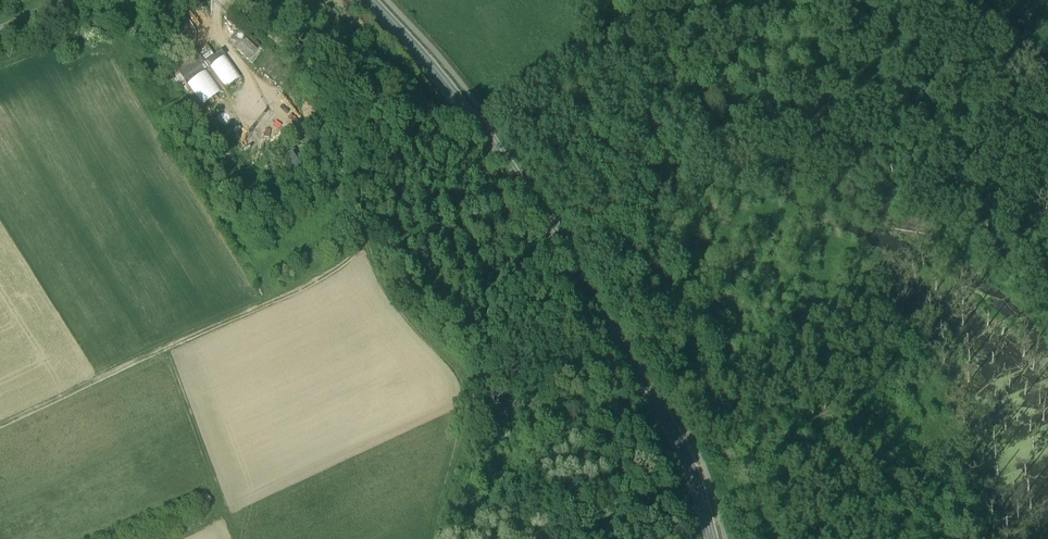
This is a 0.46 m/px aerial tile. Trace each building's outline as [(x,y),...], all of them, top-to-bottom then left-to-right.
[(229,21),(239,31),(243,27),(233,17),(229,21)] [(239,31),(230,40),(249,59),(262,46),(243,27),(239,31)] [(209,59),(229,85),(245,73),(225,47),(209,59)]
